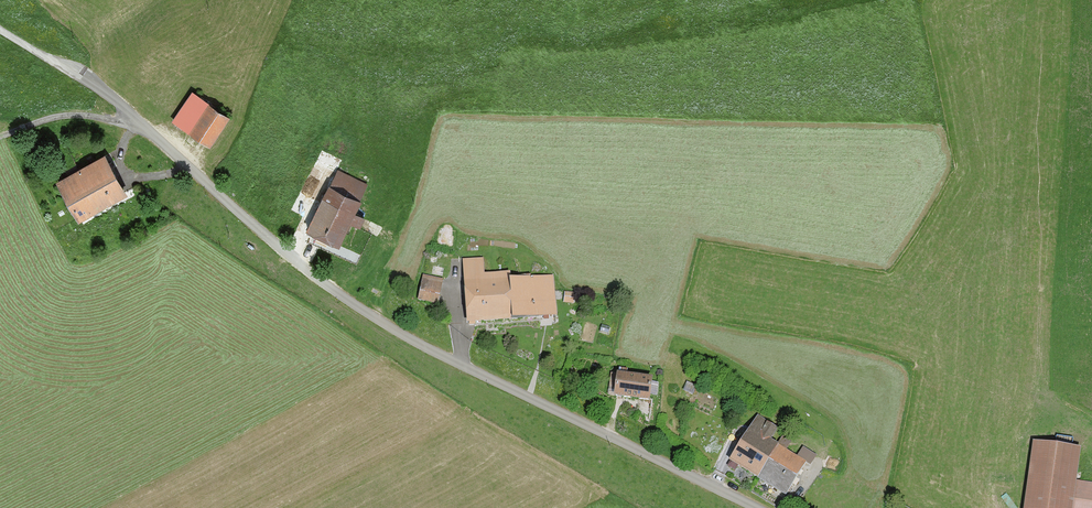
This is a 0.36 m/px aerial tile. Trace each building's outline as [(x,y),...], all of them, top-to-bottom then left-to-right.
[(226,119),(188,93),(169,120),(207,146),(226,119)] [(121,193),(99,153),(52,178),(73,218),(121,193)] [(364,181),(331,165),(300,229),(333,245),(345,221),(356,226),(360,216),(350,211),(364,181)] [(463,323),(503,321),(501,279),(482,281),(480,258),(459,259),(463,323)] [(554,317),(552,276),(501,279),(503,321),(554,317)] [(417,296),(438,301),(441,285),(420,280),(417,296)] [(646,401),(649,379),(624,375),(625,372),(621,371),(620,375),(612,374),(610,386),(615,387),(614,397),(646,401)] [(754,479),(774,444),(763,438),(770,426),(754,417),(727,463),(754,479)] [(788,443),(778,437),(774,444),(754,479),(783,496),(802,463),(806,466),(813,455),(800,448),(795,457),(783,450),(788,443)] [(1028,441),(1019,507),(1069,507),(1073,480),(1077,448),(1028,441)] [(1073,480),(1069,507),(1091,507),(1091,483),(1073,480)]
